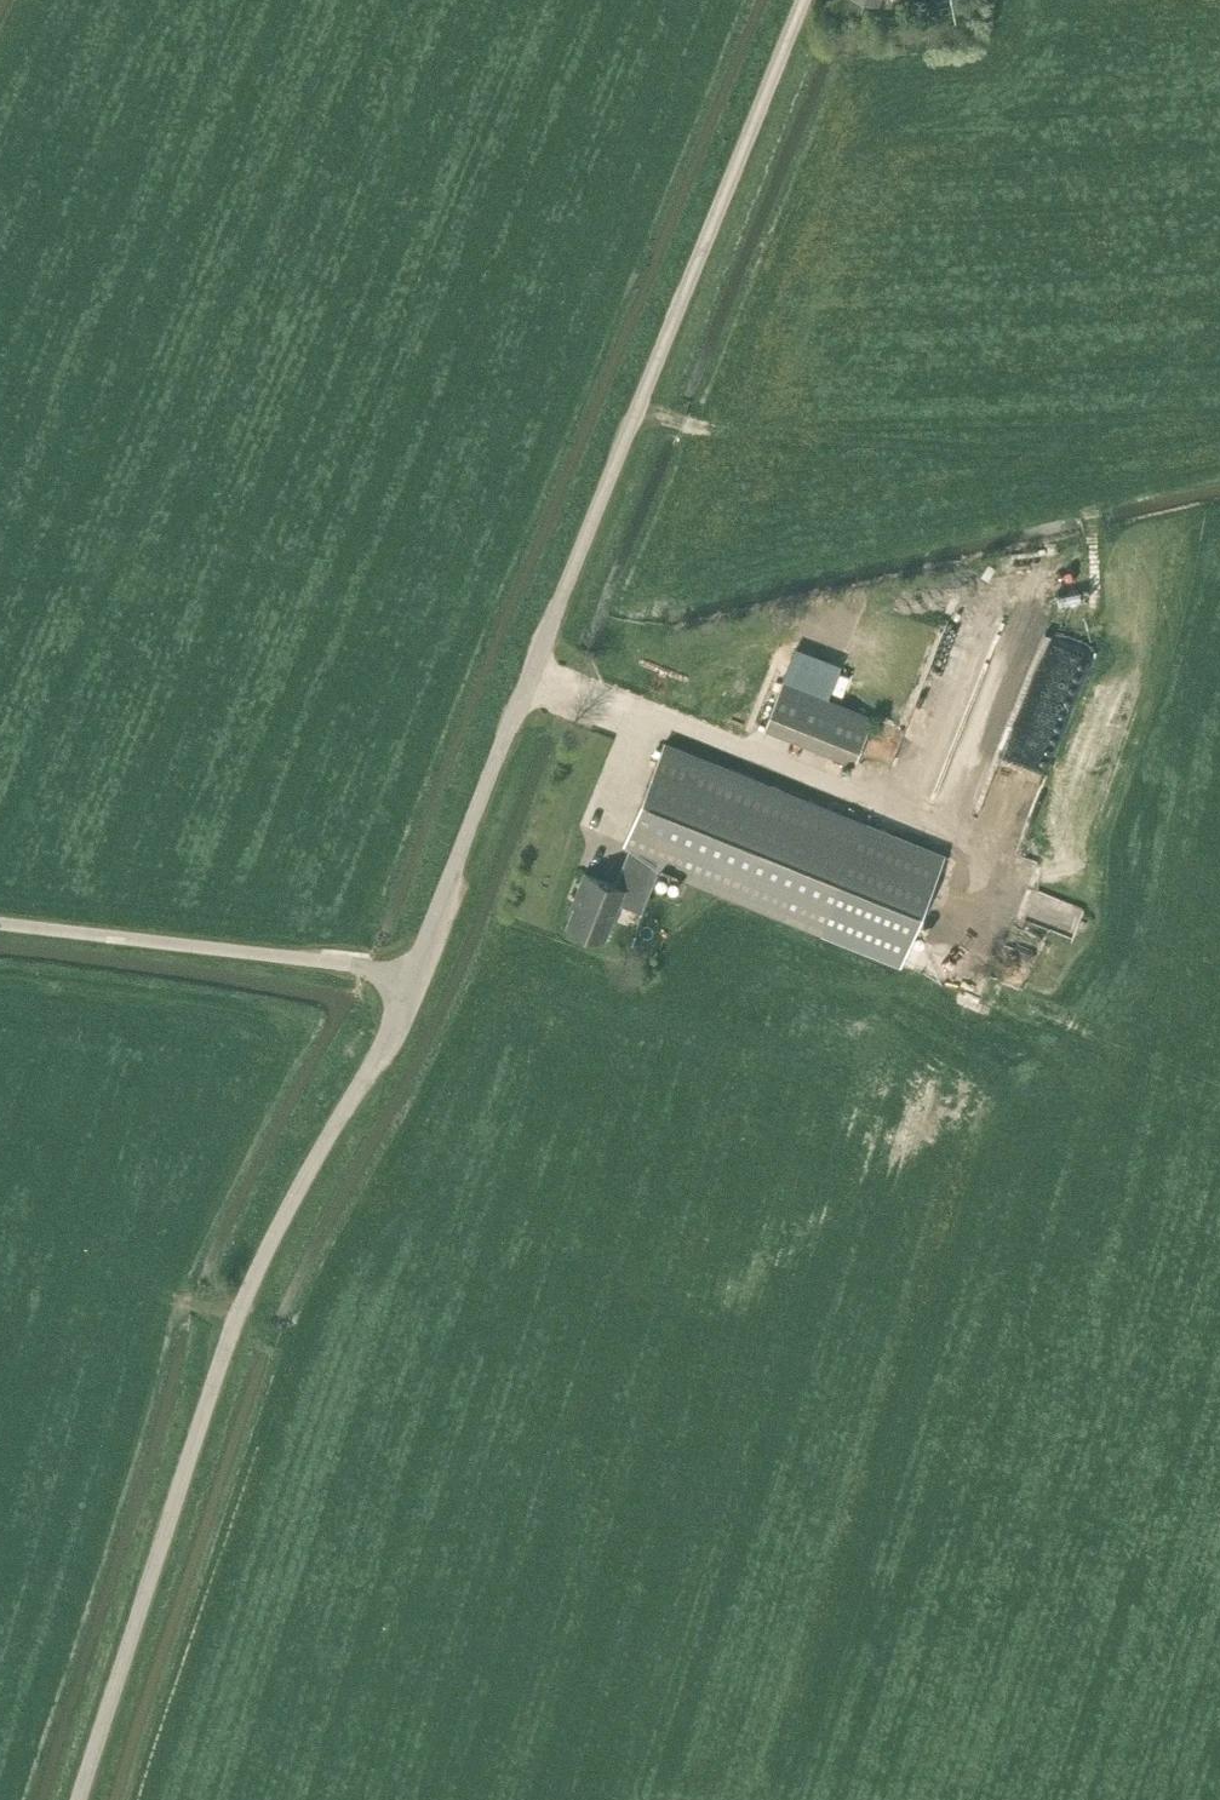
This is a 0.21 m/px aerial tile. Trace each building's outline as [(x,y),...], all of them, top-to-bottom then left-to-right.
[(782,681),(764,726),(855,762),(873,717),(782,681)] [(567,926),(604,941),(619,903),(641,912),(663,858),(685,867),(682,876),(902,965),(945,856),(664,743),(625,843),(631,845),(615,885),(585,873),(576,895),(579,896),(567,926)]
